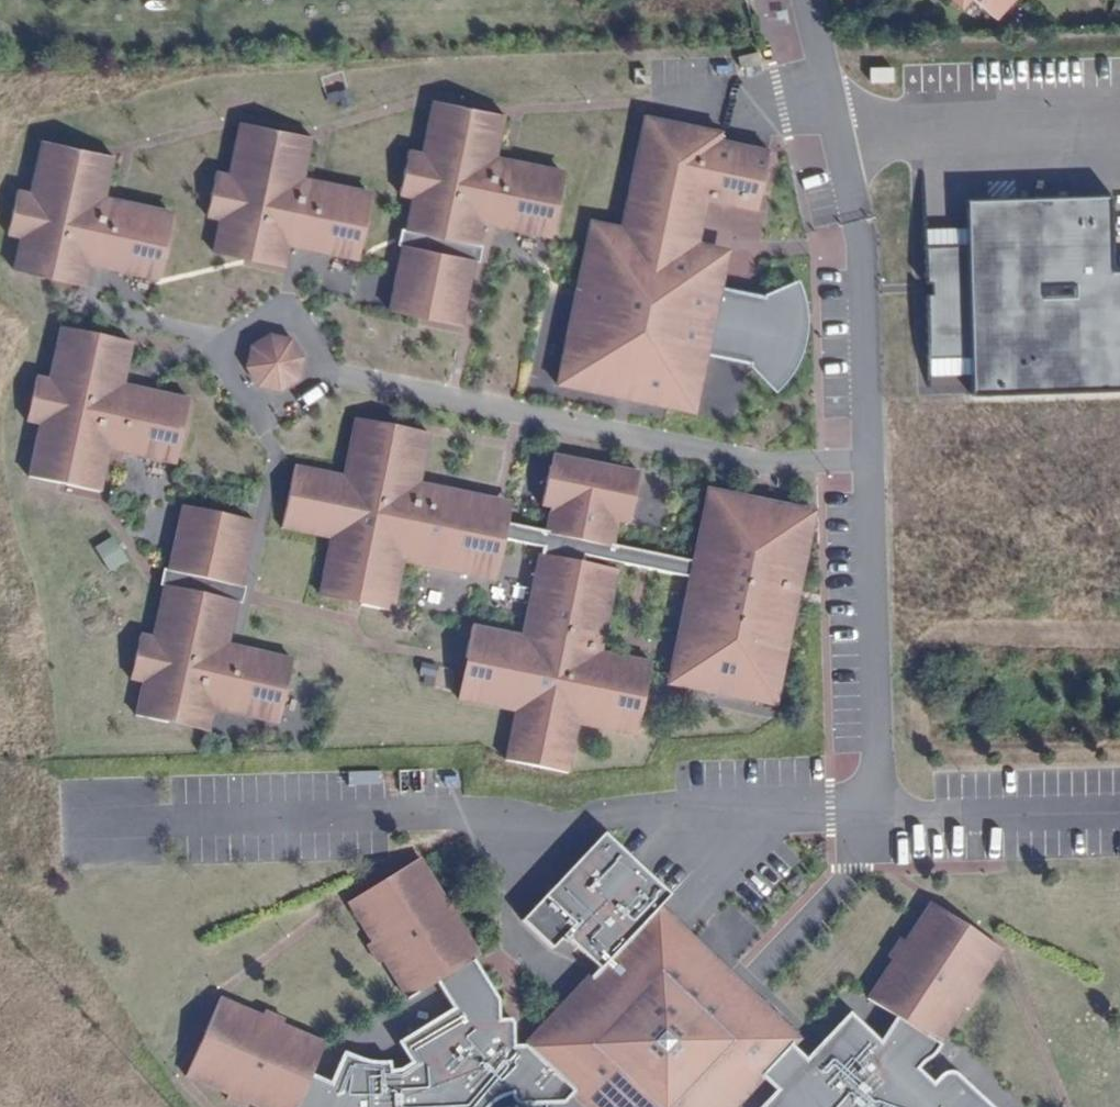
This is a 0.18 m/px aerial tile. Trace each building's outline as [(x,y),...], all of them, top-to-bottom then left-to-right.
[(989,21),(1009,0),(943,0),(957,12),(967,2),(989,21)] [(754,67),(751,54),(732,59),(735,71),(754,67)] [(893,67),(870,68),(870,82),(893,82),(893,67)] [(549,206),(555,174),(509,164),(509,167),(491,164),(500,118),(468,113),(467,121),(458,119),(460,111),(429,105),(418,158),(405,155),(396,200),(409,202),(403,235),(434,242),(436,233),(444,234),(443,244),(474,249),(479,228),(546,241),(553,206),(549,206)] [(798,319),(797,310),(796,303),(793,294),(790,286),(762,298),(718,290),(721,274),(704,247),(695,245),(703,203),(753,214),(765,154),(716,143),(717,135),(640,120),(618,230),(587,224),(554,388),(693,416),(704,359),(748,368),(769,390),(776,383),(782,375),(787,367),(791,360),(794,351),(793,341),(799,340),(797,319),(798,319)] [(358,228),(364,197),(317,188),(316,191),(299,188),(308,142),(276,136),(275,145),(266,144),(268,135),(237,128),(226,180),(213,177),(204,222),(218,224),(211,258),(242,265),(244,256),(252,258),(250,267),(281,273),(286,251),(355,265),(362,230),(358,228)] [(159,249),(165,218),(118,208),(117,211),(100,208),(109,163),(77,157),(76,166),(67,164),(69,155),(38,149),(27,201),(14,198),(5,242),(18,245),(12,279),(43,285),(45,276),(53,278),(51,287),(83,293),(87,272),(156,286),(163,250),(159,249)] [(1103,273),(1100,196),(963,202),(969,392),(1119,390),(1119,272),(1103,273)] [(471,264),(474,249),(443,244),(444,234),(436,233),(434,242),(403,235),(400,250),(471,264)] [(458,330),(471,264),(400,250),(386,316),(458,330)] [(799,358),(804,338),(805,328),(805,319),(804,309),(802,302),(799,292),(795,285),(790,286),(793,294),(796,303),(797,310),(798,319),(797,319),(799,340),(793,341),(794,351),(791,360),(787,367),(782,375),(776,383),(769,390),(773,394),(781,386),(788,377),(794,368),(799,358)] [(187,406),(133,394),(132,399),(120,397),(130,349),(58,334),(47,387),(33,384),(24,428),(38,431),(27,484),(98,499),(109,446),(124,449),(121,459),(173,470),(187,406)] [(294,382),(298,363),(287,346),(268,342),(251,352),(246,371),(258,388),(277,392),(294,382)] [(497,571),(503,544),(541,551),(540,559),(537,558),(520,641),(471,631),(464,663),(471,664),(469,674),(464,673),(458,705),(514,716),(504,766),(566,778),(576,730),(632,740),(639,708),(634,707),(636,698),(642,699),(649,667),(601,658),(617,575),(583,568),(585,561),(687,581),(689,582),(694,567),(611,550),(616,526),(627,529),(638,477),(570,464),(568,475),(547,470),(540,510),(549,512),(544,536),(474,521),(479,501),(417,489),(427,439),(395,432),(394,439),(384,437),(385,432),(353,426),(342,482),(292,471),(280,533),(330,543),(318,600),(350,606),(351,602),(361,603),(359,610),(391,617),(401,567),(480,582),(483,568),(497,571)] [(568,475),(570,464),(549,460),(547,470),(568,475)] [(814,514),(705,493),(690,565),(694,567),(701,555),(707,544),(711,538),(719,528),(728,519),(739,509),(745,505),(772,511),(778,520),(783,530),(788,542),(792,552),(794,565),(796,578),(797,589),(796,600),(814,514)] [(793,621),(796,600),(797,589),(796,578),(794,565),(792,552),(788,542),(783,530),(778,520),(772,511),(745,505),(739,509),(728,519),(719,528),(711,538),(707,544),(701,555),(694,567),(689,582),(687,589),(685,599),(684,606),(683,616),(683,627),(683,640),(685,651),(688,661),(689,667),(692,675),(696,684),(701,691),(708,696),(713,698),(718,700),(721,700),(731,700),(739,698),(747,694),(754,688),(761,680),(769,670),(776,661),(783,647),(789,633),(791,627),(793,621)] [(238,593),(253,528),(181,511),(167,577),(238,593)] [(90,548),(107,574),(125,562),(108,537),(90,548)] [(238,593),(167,577),(163,592),(195,599),(194,604),(202,606),(203,601),(235,608),(238,593)] [(433,580),(430,609),(449,611),(452,582),(433,580)] [(687,581),(665,690),(718,700),(713,698),(708,696),(701,691),(696,684),(692,675),(689,667),(688,661),(685,651),(683,640),(683,627),(683,616),(684,606),(685,599),(687,589),(689,582),(687,581)] [(277,729),(291,666),(239,655),(238,659),(225,657),(235,608),(203,601),(202,606),(194,604),(195,599),(163,592),(151,645),(138,642),(129,686),(142,689),(134,722),(166,730),(169,718),(209,727),(214,705),(228,709),(226,718),(277,729)] [(731,700),(721,700),(774,711),(789,633),(783,647),(776,661),(769,670),(761,680),(754,688),(747,694),(739,698),(731,700)] [(207,738),(209,727),(169,718),(166,730),(207,738)] [(659,912),(670,899),(604,837),(522,926),(552,953),(563,942),(597,974),(588,984),(614,1007),(606,1016),(580,992),(547,1028),(547,1049),(515,1050),(515,1028),(512,1023),(501,1024),(500,1005),(475,964),(480,960),(456,921),(460,919),(448,899),(444,902),(420,863),(347,908),(372,947),(367,950),(379,969),(383,966),(408,1005),(437,987),(453,1013),(398,1047),(411,1068),(402,1074),(392,1075),(391,1066),(378,1067),(362,1065),(344,1058),(331,1088),(312,1080),(325,1049),(283,1031),(285,1026),(265,1017),(263,1022),(220,1004),(187,1082),(229,1100),(227,1105),(232,1106),(497,1106),(500,1105),(508,1101),(516,1106),(566,1106),(574,1098),(583,1106),(708,1106),(715,1099),(724,1106),(738,1106),(763,1081),(777,1094),(765,1106),(991,1106),(955,1074),(946,1074),(934,1085),(920,1072),(924,1067),(934,1059),(937,1055),(943,1047),(941,1046),(964,1009),(969,1012),(981,994),(976,990),(1002,952),(930,906),(905,944),(901,941),(888,960),(893,963),(868,1001),(896,1020),(880,1044),(851,1015),(807,1061),(793,1048),(794,1046),(751,1006),(745,1012),(736,1003),(738,1002),(720,987),(729,978),(659,912)] [(798,1043),(729,978),(720,987),(738,1002),(736,1003),(745,1012),(751,1006),(794,1046),(798,1043)]
